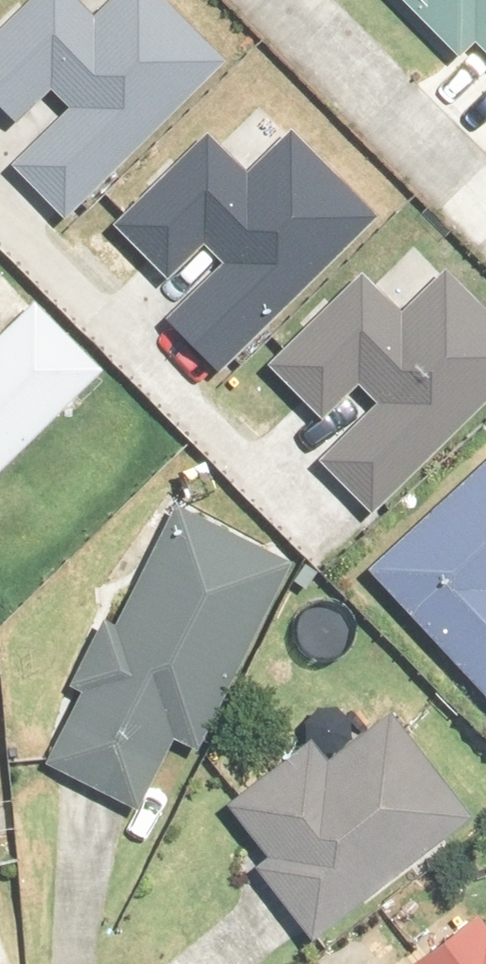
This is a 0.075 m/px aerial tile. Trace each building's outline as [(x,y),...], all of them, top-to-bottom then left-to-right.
[(65,220),(225,62),(164,0),(118,0),(97,20),(77,0),(34,0),(0,33),(0,110),(5,115),(41,80),(70,109),(12,167),(65,220)] [(445,59),(464,41),(485,66),(485,0),(389,0),(445,59)] [(170,327),(223,380),(383,223),(299,138),(255,181),(214,139),(120,232),(163,276),(199,241),(228,270),(170,327)] [(382,519),(485,416),(485,306),(457,277),(414,320),(372,278),(278,371),(322,415),(358,380),(387,409),(329,466),(382,519)] [(0,340),(0,487),(117,365),(48,299),(4,344),(0,340)] [(353,572),(485,707),(485,442),(353,572)] [(52,684),(68,691),(32,766),(125,811),(162,735),(190,749),(281,562),(159,503),(98,628),(83,621),(52,684)] [(298,739),(212,805),(256,862),(237,877),(291,947),(459,818),(377,710),(314,759),(298,739)] [(391,963),(485,963),(485,927),(482,930),(465,907),(389,961),(391,963)]
